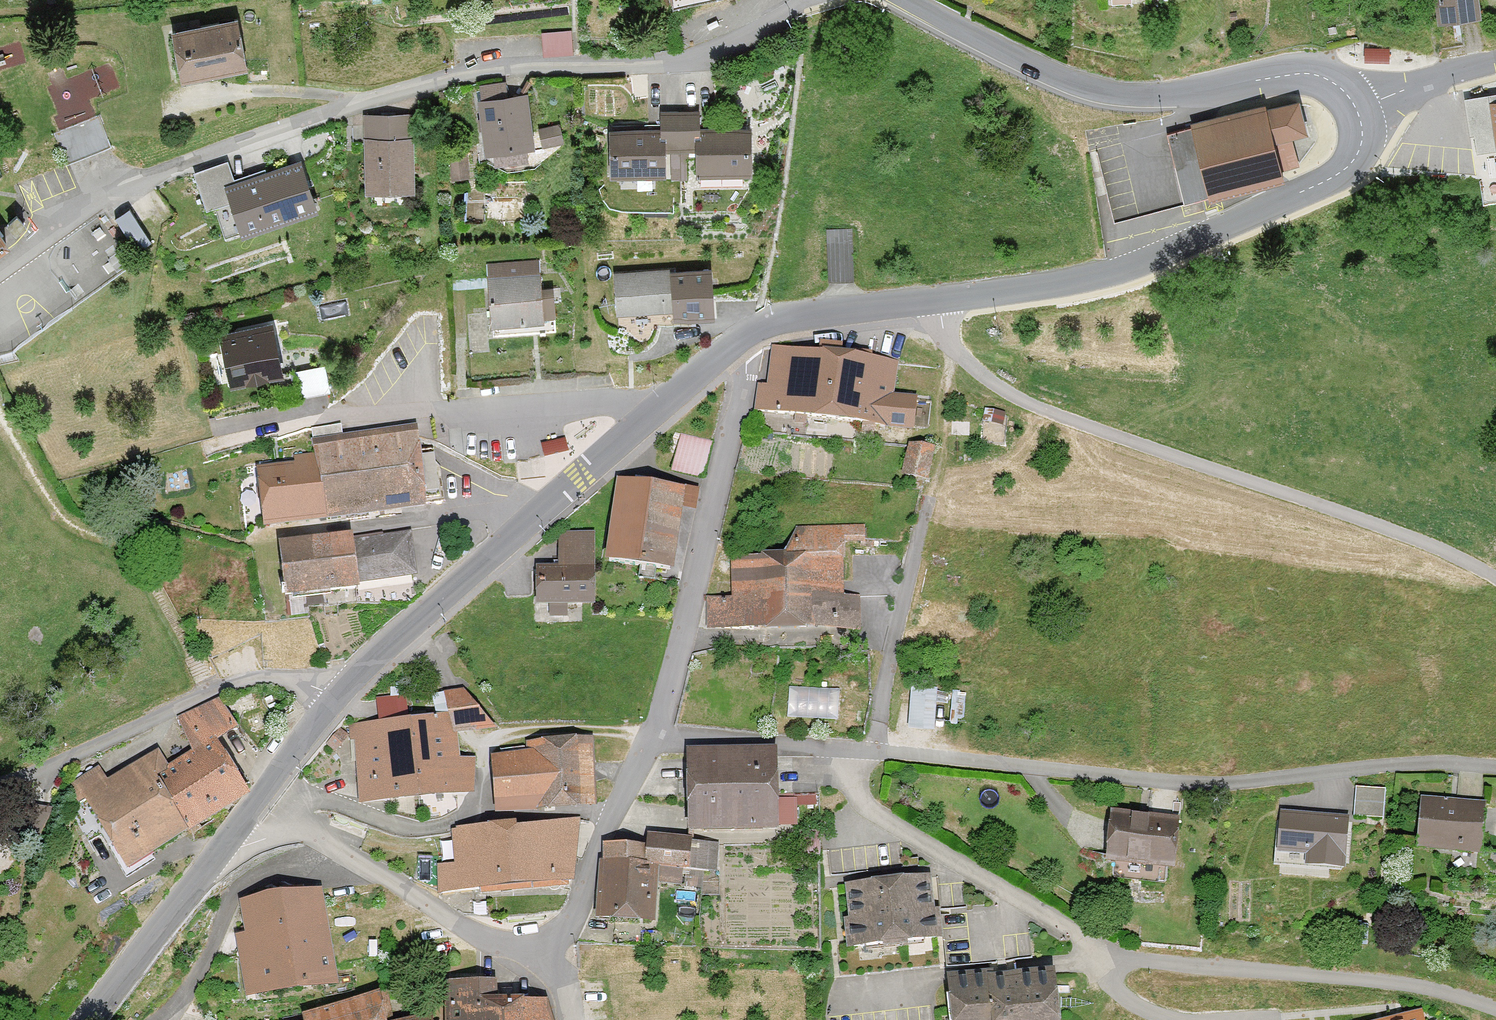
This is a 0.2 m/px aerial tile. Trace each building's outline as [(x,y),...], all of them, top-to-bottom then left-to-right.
[(1484,18),(1481,0),(1435,0),(1439,25),(1484,18)] [(181,83),(249,71),(239,18),(171,30),(181,83)] [(571,30),(539,29),(539,54),(571,55),(571,30)] [(1495,149),(1495,145),(1490,102),(1495,101),(1495,93),(1465,98),(1470,132),(1475,132),(1478,152),(1495,149)] [(528,94),(479,100),(485,153),(534,147),(528,94)] [(1309,136),(1299,97),(1166,131),(1175,169),(1202,162),(1206,178),(1212,202),(1288,182),(1279,143),(1309,136)] [(414,113),(363,113),(365,192),(416,191),(414,113)] [(78,128),(67,130),(72,151),(109,144),(103,115),(77,121),(78,128)] [(682,151),(681,122),(661,121),(661,130),(609,129),(608,176),(667,177),(667,152),(682,151)] [(702,122),(681,122),(682,151),(698,152),(697,176),(752,177),(753,133),(702,132),(702,122)] [(563,143),(560,125),(538,129),(542,147),(563,143)] [(467,151),(448,151),(449,179),(467,179),(467,151)] [(319,210),(302,159),(234,181),(226,160),(193,171),(206,210),(229,202),(240,236),(319,210)] [(827,282),(853,282),(852,230),(825,231),(827,282)] [(10,246),(0,231),(0,253),(10,246)] [(487,324),(549,321),(546,259),(484,262),(487,324)] [(614,321),(717,318),(716,266),(613,269),(614,321)] [(229,388),(284,377),(272,318),(217,329),(229,388)] [(828,424),(838,354),(773,345),(767,385),(757,384),(753,413),(828,424)] [(919,400),(893,396),(898,362),(838,354),(828,424),(914,435),(919,400)] [(980,425),(1008,428),(1010,410),(982,407),(980,425)] [(263,525),(427,502),(416,426),(312,441),(314,459),(255,468),(263,525)] [(713,438),(679,431),(671,469),(706,476),(713,438)] [(934,449),(907,444),(901,479),(927,484),(934,449)] [(696,509),(699,485),(616,474),(605,557),(675,566),(682,507),(696,509)] [(793,525),(794,548),(795,624),(859,626),(859,595),(844,595),(843,552),(867,551),(867,523),(793,525)] [(411,529),(351,539),(351,532),(277,541),(283,593),(357,584),(356,579),(417,569),(411,529)] [(595,530),(557,530),(557,562),(533,562),(534,602),(596,602),(595,530)] [(795,624),(794,548),(730,548),(730,595),(705,595),(705,625),(795,624)] [(790,713),(842,716),(843,684),(791,682),(790,713)] [(939,686),(913,684),(910,724),(936,725),(939,686)] [(358,803),(475,790),(476,755),(460,756),(458,728),(496,725),(464,686),(447,689),(448,712),(349,722),(358,803)] [(217,695),(178,715),(197,747),(220,737),(238,728),(217,695)] [(496,812),(597,802),(595,732),(531,736),(532,749),(492,756),(496,812)] [(197,747),(171,768),(163,775),(188,828),(248,792),(220,737),(197,747)] [(686,829),(776,830),(776,752),(685,745),(686,829)] [(163,775),(171,768),(167,763),(157,749),(108,779),(97,764),(63,788),(75,805),(83,800),(124,870),(188,828),(163,775)] [(1387,814),(1389,783),(1357,782),(1355,812),(1387,814)] [(818,791),(778,792),(779,823),(800,822),(799,802),(818,802),(818,791)] [(1420,797),(1416,846),(1483,851),(1487,803),(1420,797)] [(1347,864),(1350,810),(1280,807),(1277,860),(1347,864)] [(1181,817),(1109,808),(1102,859),(1174,868),(1181,817)] [(579,814),(508,821),(511,886),(574,884),(579,814)] [(511,886),(508,821),(453,827),(454,862),(437,863),(437,890),(511,886)] [(646,845),(611,844),(598,878),(596,919),(655,920),(656,881),(657,867),(716,870),(716,842),(690,841),(690,836),(646,833),(646,845)] [(929,874),(843,880),(848,950),(935,944),(929,874)] [(341,984),(323,882),(239,897),(245,930),(235,932),(247,1001),(341,984)] [(948,976),(950,1019),(1064,1019),(1061,969),(948,976)] [(498,999),(497,973),(444,974),(446,1019),(499,1019),(498,999)] [(372,992),(345,998),(350,1019),(380,1019),(372,992)] [(498,999),(499,1019),(554,1019),(547,996),(498,999)] [(345,998),(301,1010),(296,1019),(350,1019),(345,998)] [(1422,1008),(1373,1019),(1425,1019),(1422,1008)]
